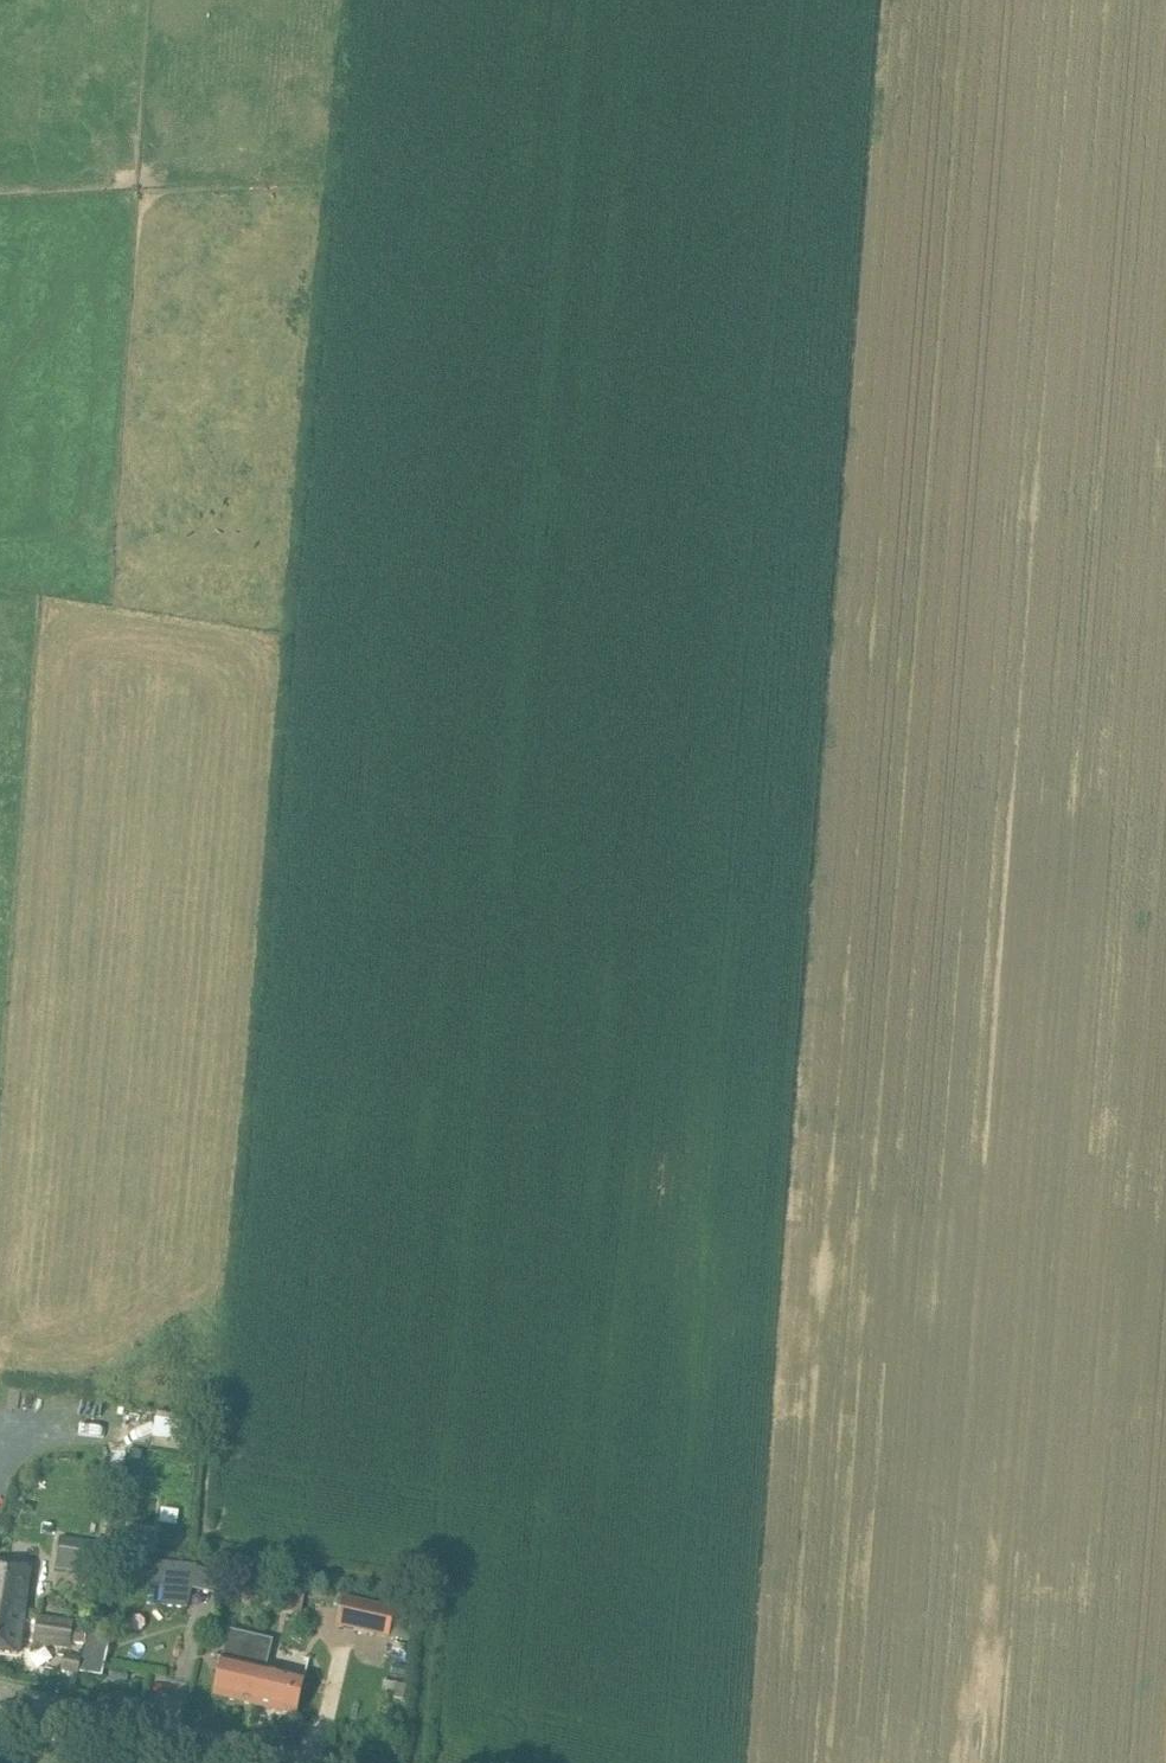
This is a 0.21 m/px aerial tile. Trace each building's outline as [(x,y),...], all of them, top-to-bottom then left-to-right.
[(127,1433),(149,1436),(148,1446),(170,1448),(173,1414),(129,1409),(127,1433)] [(124,1456),(120,1499),(136,1500),(140,1457),(124,1456)] [(135,1525),(111,1521),(107,1546),(130,1551),(135,1525)] [(100,1545),(60,1538),(55,1568),(94,1575),(100,1545)] [(150,1584),(163,1585),(161,1606),(187,1608),(192,1588),(198,1568),(198,1567),(152,1563),(150,1584)] [(21,1614),(28,1572),(0,1568),(0,1610),(21,1614)] [(382,1606),(343,1598),(336,1628),(375,1637),(382,1606)] [(0,1610),(0,1654),(15,1656),(21,1614),(0,1610)] [(71,1625),(36,1620),(33,1642),(68,1647),(71,1625)] [(110,1639),(87,1634),(78,1673),(102,1678),(110,1639)] [(212,1697),(254,1708),(263,1668),(255,1666),(260,1648),(227,1641),(212,1697)] [(263,1668),(254,1708),(295,1718),(304,1679),(263,1668)] [(405,1685),(395,1683),(392,1697),(402,1699),(405,1685)]
